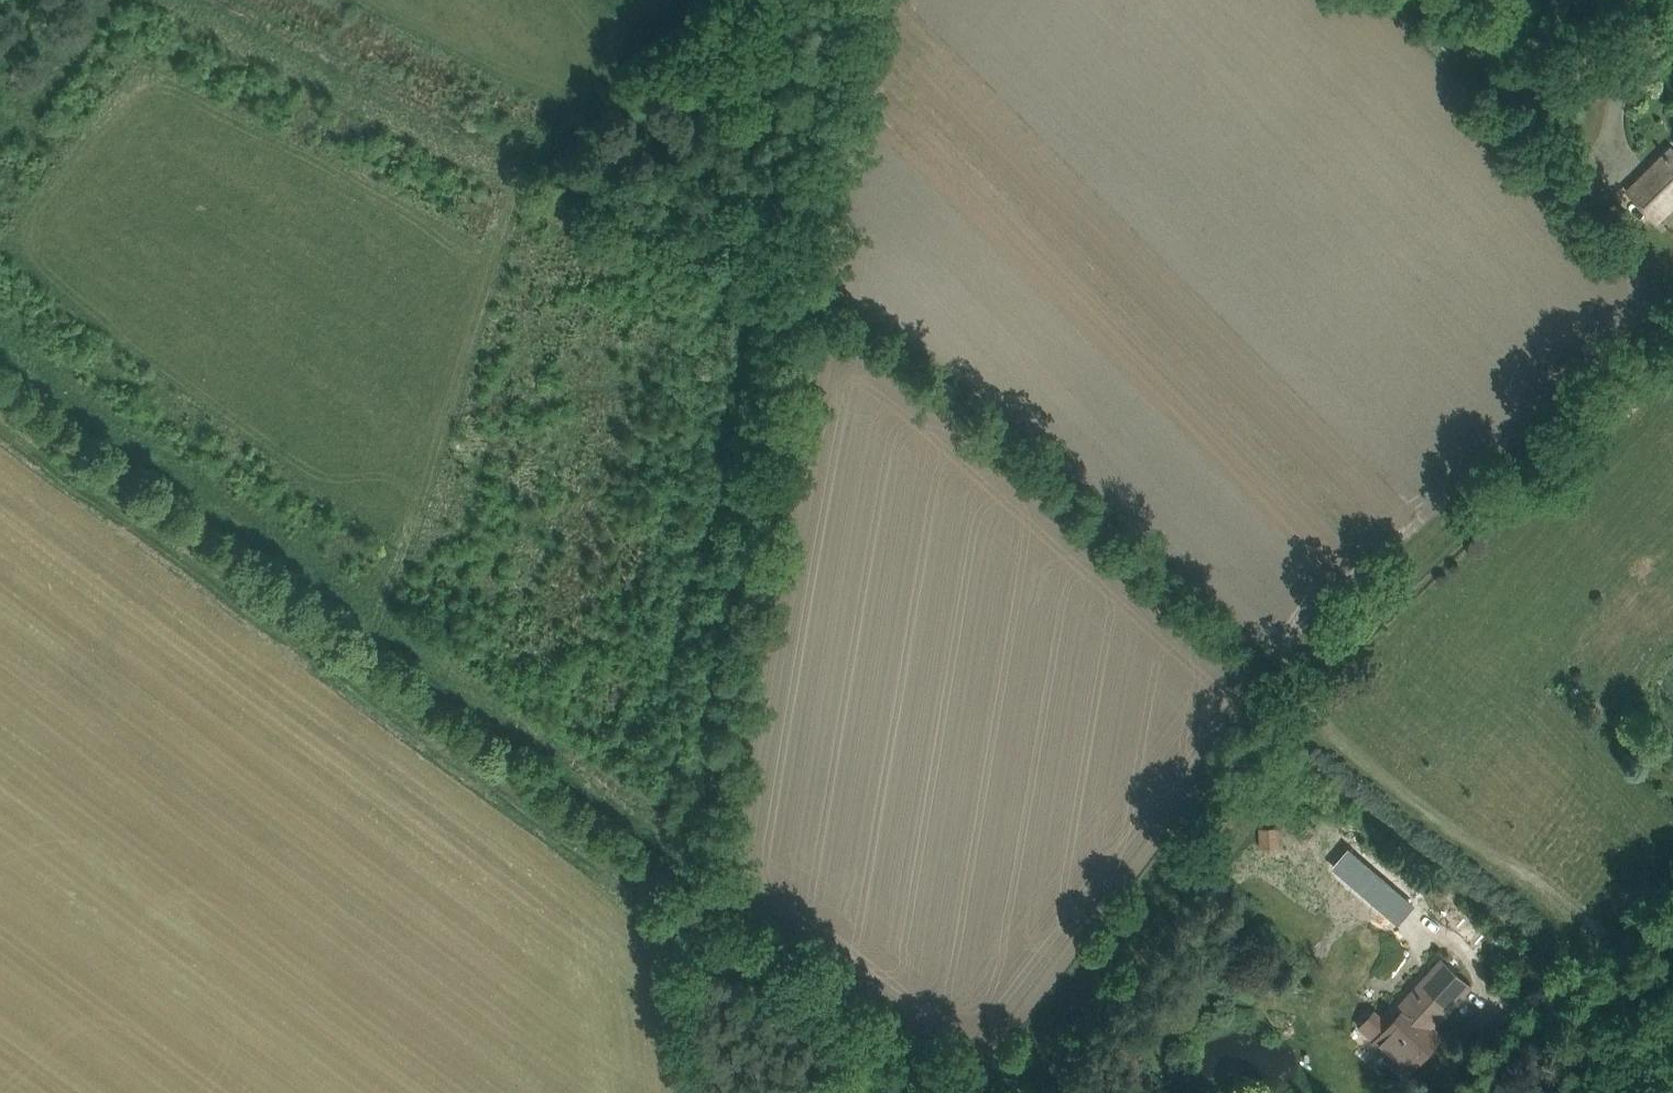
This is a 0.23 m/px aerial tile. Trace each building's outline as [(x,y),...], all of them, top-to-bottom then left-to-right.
[(1671,144),(1626,189),(1658,224),(1672,209),(1672,146),(1671,144)] [(1633,397),(1621,408),(1627,414),(1639,403),(1633,397)] [(1280,826),(1259,827),(1260,848),(1281,847),(1280,826)] [(1393,925),(1418,895),(1388,870),(1364,900),(1393,925)] [(1390,1056),(1388,1058),(1404,1073),(1407,1070),(1409,1072),(1436,1043),(1432,1039),(1438,1032),(1432,1027),(1471,986),(1442,959),(1405,999),(1410,1004),(1375,1042),(1390,1056)]
